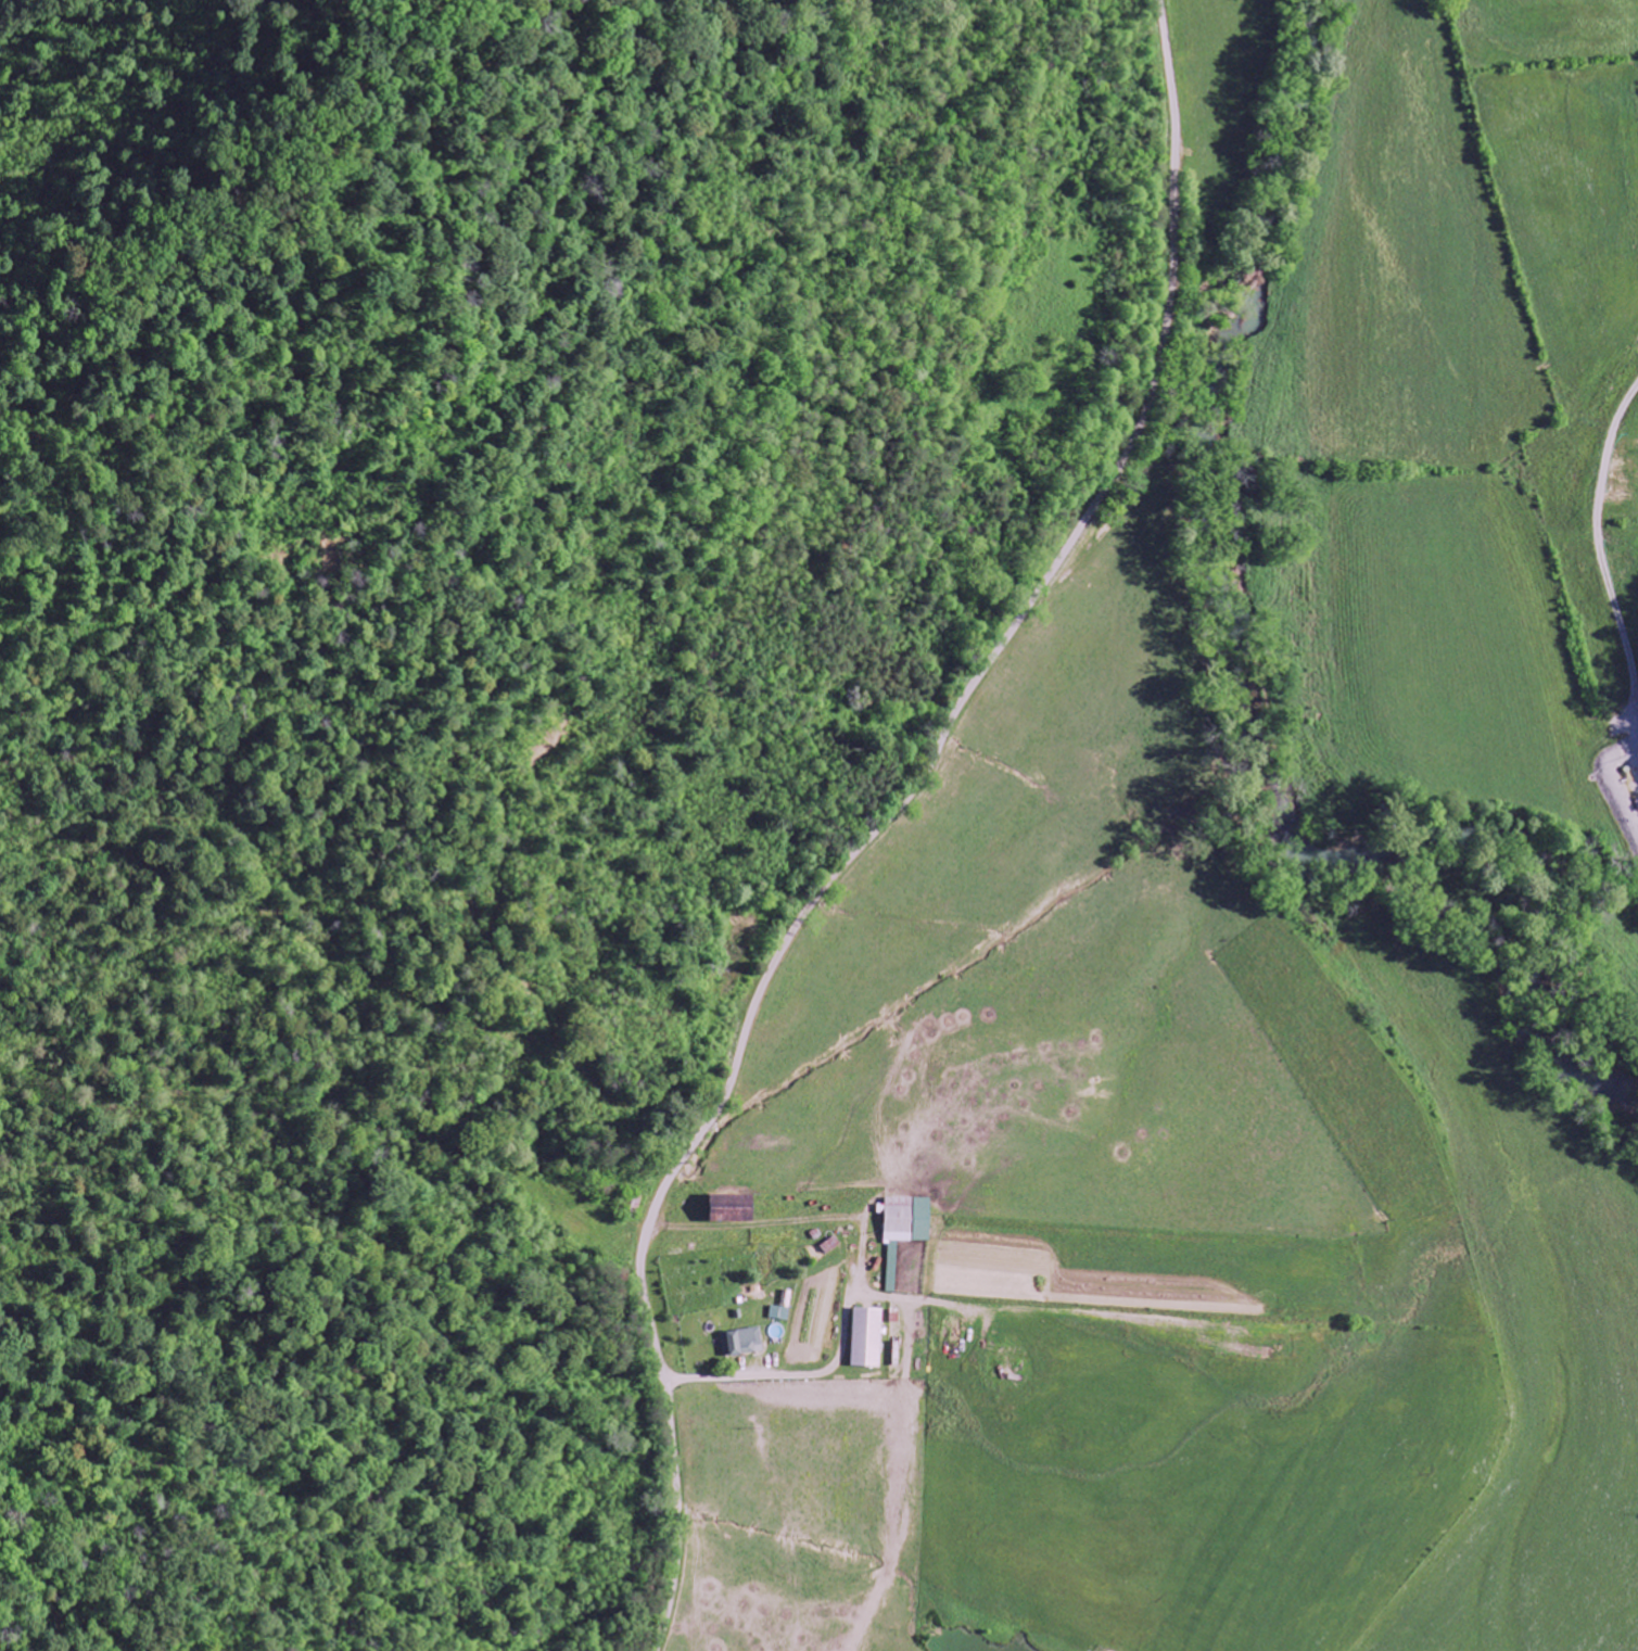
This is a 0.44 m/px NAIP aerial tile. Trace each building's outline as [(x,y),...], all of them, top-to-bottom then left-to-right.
[(712,1195),(711,1222),(758,1223),(758,1196),(712,1195)] [(934,1199),(886,1198),(886,1244),(889,1244),(889,1293),(898,1293),(899,1242),(933,1242),(934,1199)] [(790,1309),(772,1307),(771,1319),(789,1321),(790,1309)] [(882,1368),(884,1309),(854,1308),(852,1367),(882,1368)] [(724,1333),(726,1357),(764,1353),(762,1330),(724,1333)]
